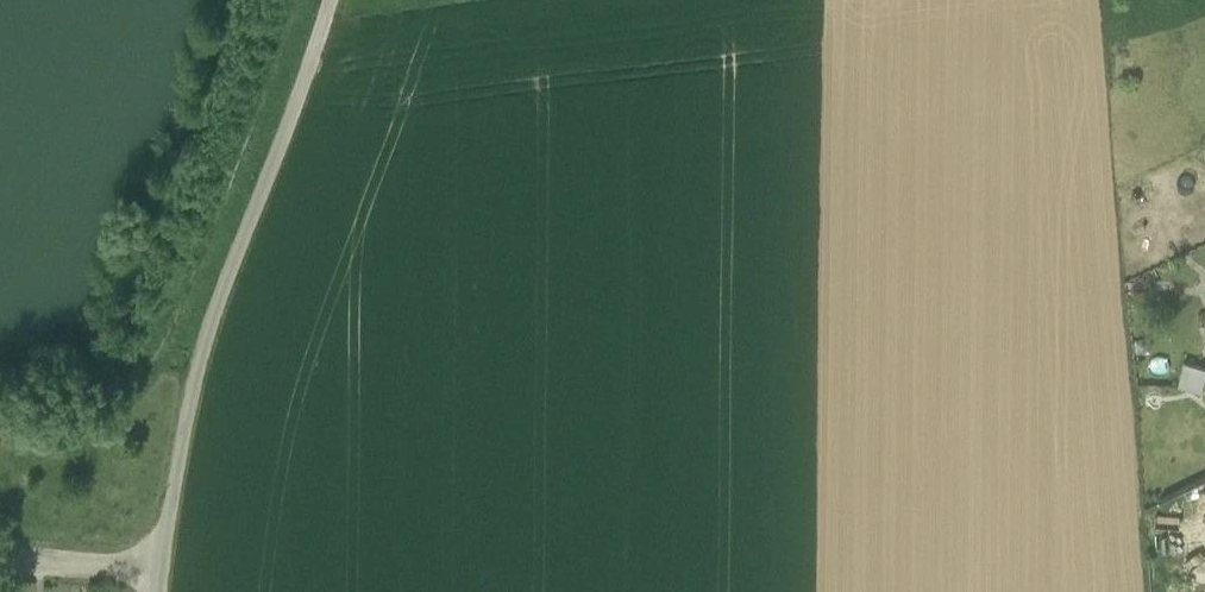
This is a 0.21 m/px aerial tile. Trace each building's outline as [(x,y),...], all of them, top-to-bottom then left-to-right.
[(1201,391),(1204,378),(1204,366),(1184,360),(1177,383),(1201,391)]
